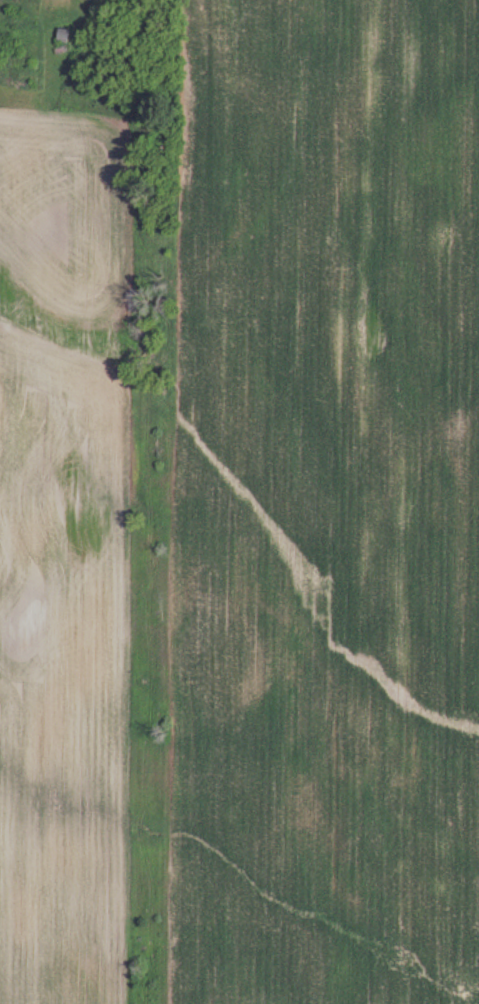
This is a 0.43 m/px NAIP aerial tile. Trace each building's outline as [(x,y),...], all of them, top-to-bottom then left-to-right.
[(56,40),(66,43),(70,30),(60,27),(56,40)]
